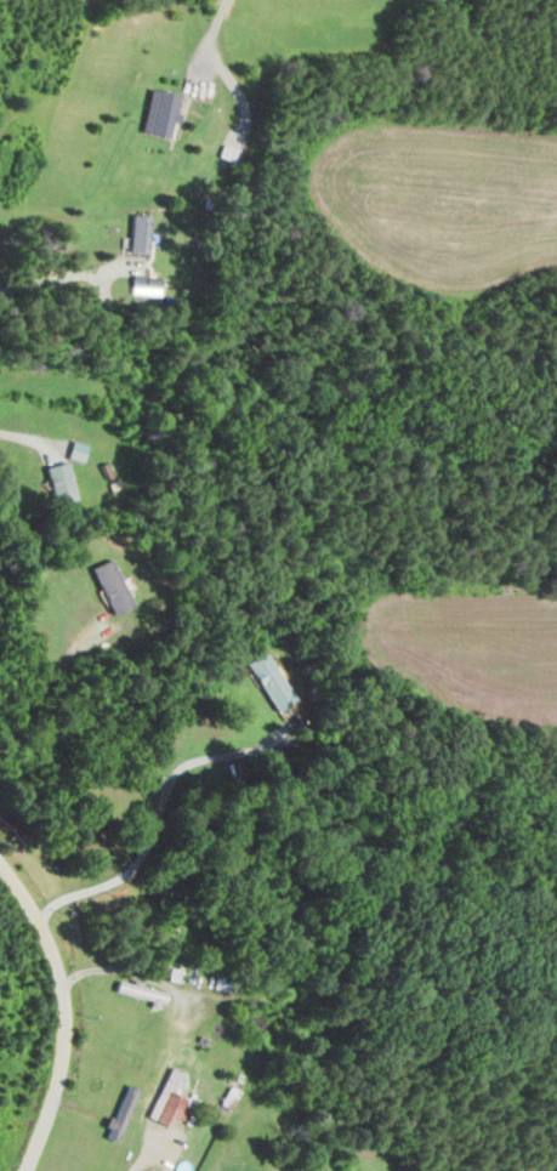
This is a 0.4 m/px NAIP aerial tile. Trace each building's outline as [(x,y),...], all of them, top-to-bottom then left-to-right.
[(178,93),(149,87),(141,131),(171,137),(176,112),(174,111),(178,93)] [(149,215),(130,214),(129,251),(148,251),(149,215)] [(164,296),(165,277),(131,276),(131,296),(164,296)] [(67,457),(83,461),(87,444),(71,440),(67,457)] [(73,463),(45,464),(47,500),(75,498),(73,463)] [(111,558),(90,568),(113,614),(133,605),(111,558)] [(274,711),(294,700),(266,650),(246,661),(274,711)] [(114,990),(163,1002),(166,989),(130,980),(130,982),(117,978),(114,990)] [(179,1069),(170,1065),(146,1115),(171,1127),(176,1117),(183,1120),(193,1101),(170,1089),(179,1069)] [(113,1117),(110,1115),(102,1134),(117,1140),(138,1087),(126,1082),(113,1117)]
